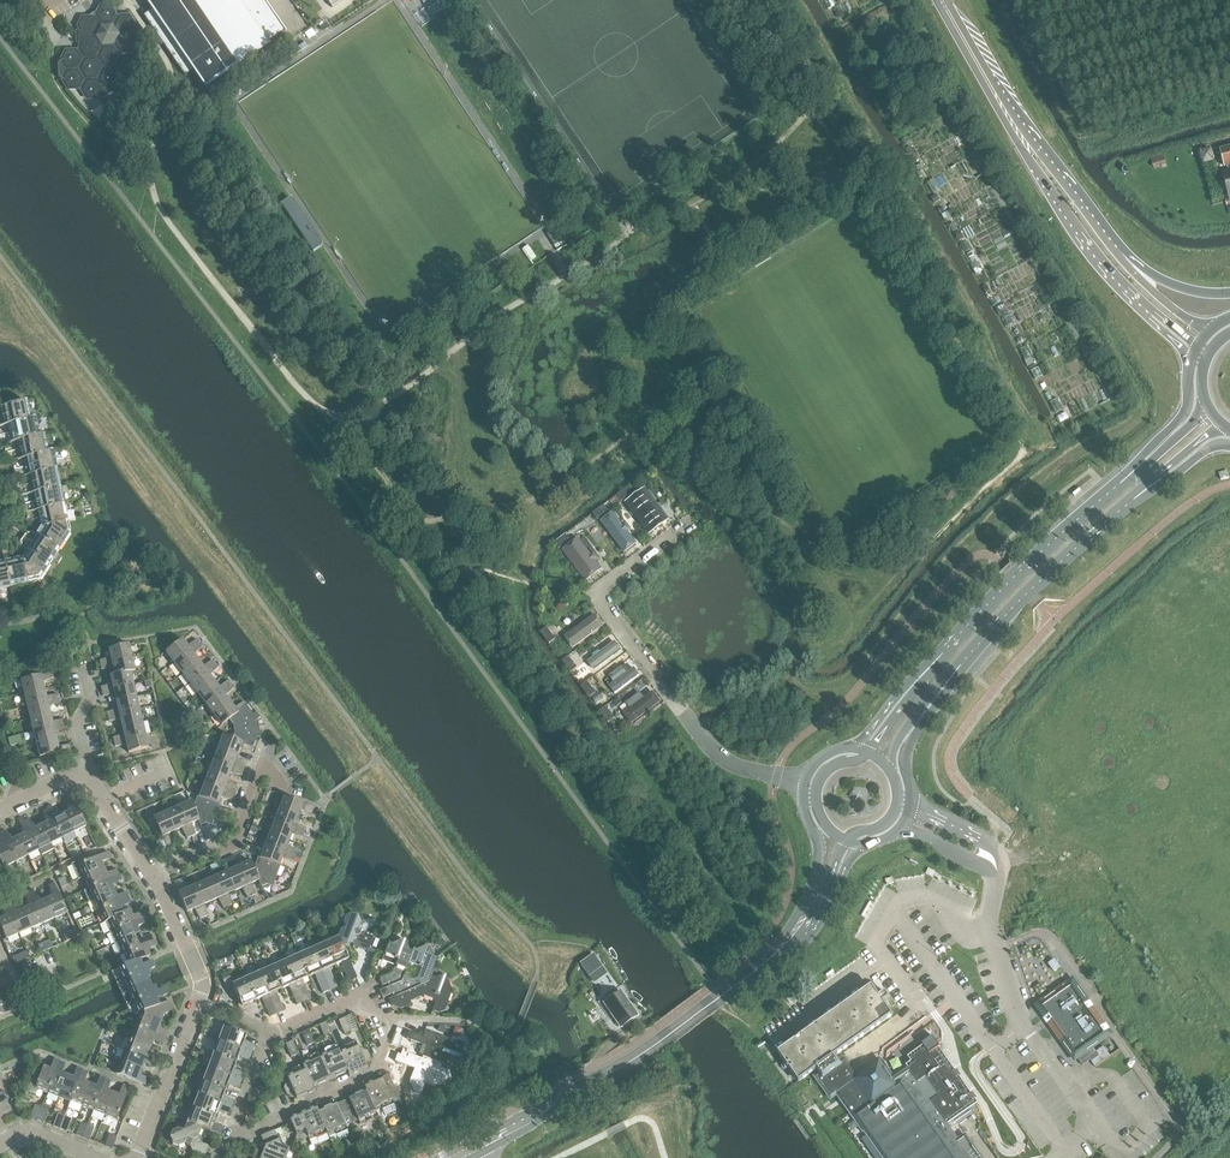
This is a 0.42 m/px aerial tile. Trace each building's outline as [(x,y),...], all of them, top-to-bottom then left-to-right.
[(152,10),(143,15),(185,76),(193,70),(205,88),(268,46),(266,43),(284,31),(285,31),(266,2),(267,1),(266,0),(145,0),(152,10)] [(83,91),(82,92),(88,99),(98,100),(98,99),(103,101),(115,93),(115,88),(119,79),(114,71),(113,71),(112,66),(113,66),(118,57),(117,56),(121,53),(122,54),(131,53),(135,45),(133,41),(137,39),(136,29),(132,27),(134,23),(129,15),(119,16),(115,14),(115,13),(110,6),(100,6),(96,14),(92,17),(82,18),(78,27),(80,30),(77,32),(80,43),(82,44),(80,48),(80,49),(76,52),(76,51),(66,51),(62,61),(58,65),(58,79),(64,81),(63,82),(69,90),(78,90),(79,89),(83,91)] [(846,15),(844,10),(843,10),(838,13),(836,14),(838,19),(840,18),(845,15),(846,15)] [(312,29),(306,34),(309,38),(315,34),(312,29)] [(308,46),(305,42),(295,48),(298,53),(308,46)] [(291,43),(287,45),(294,55),(297,53),(291,43)] [(891,115),(896,124),(906,118),(901,109),(891,115)] [(1221,184),(1223,191),(1227,190),(1228,189),(1229,196),(1229,198),(1229,147),(1220,149),(1225,167),(1228,166),(1229,171),(1223,172),(1226,182),(1221,184)] [(940,200),(937,194),(932,197),(935,203),(940,200)] [(313,252),(323,246),(291,198),(281,204),(313,252)] [(955,222),(950,225),(953,232),(958,229),(955,222)] [(548,234),(555,246),(561,242),(554,230),(548,234)] [(537,257),(528,245),(524,249),(532,261),(537,257)] [(5,425),(9,424),(9,423),(31,419),(31,418),(27,401),(1,407),(5,425)] [(13,441),(18,440),(39,435),(35,417),(31,418),(31,419),(9,423),(9,424),(13,441)] [(22,459),(27,458),(27,457),(48,453),(48,452),(44,434),(39,435),(18,440),(22,459)] [(27,458),(30,475),(57,469),(53,451),(48,452),(48,453),(27,457),(27,458)] [(30,475),(34,493),(61,487),(57,469),(30,475)] [(618,494),(617,495),(622,501),(633,492),(628,486),(618,494)] [(34,493),(38,510),(65,504),(61,487),(34,493)] [(646,488),(624,503),(648,536),(670,521),(646,488)] [(617,496),(610,501),(615,508),(622,502),(617,496)] [(42,528),(69,522),(65,504),(38,510),(42,528)] [(592,513),(597,520),(608,511),(603,505),(592,513)] [(614,512),(600,522),(624,554),(638,543),(629,532),(632,530),(626,522),(623,524),(614,512)] [(23,557),(22,557),(23,558),(28,583),(39,581),(53,560),(56,561),(59,563),(62,558),(57,554),(71,533),(69,522),(42,528),(23,557)] [(554,543),(559,549),(570,540),(565,534),(554,543)] [(591,554),(579,538),(561,551),(586,583),(603,569),(597,561),(599,559),(594,552),(591,554)] [(22,557),(4,561),(10,587),(28,583),(23,558),(22,557)] [(0,562),(0,589),(10,587),(4,561),(0,562)] [(604,627),(596,617),(566,639),(573,649),(604,627)] [(541,632),(549,643),(555,639),(547,627),(541,632)] [(166,652),(174,662),(200,643),(197,640),(188,646),(183,639),(166,652)] [(622,651),(615,642),(588,662),(595,671),(622,651)] [(174,662),(182,673),(198,660),(194,654),(203,647),(200,643),(174,662)] [(100,660),(101,665),(132,657),(129,644),(109,648),(111,656),(100,660)] [(562,661),(571,672),(577,667),(569,656),(562,661)] [(113,667),(115,673),(115,674),(131,671),(131,672),(136,671),(132,657),(101,665),(102,668),(113,667)] [(182,673),(190,683),(215,663),(213,660),(203,667),(198,660),(182,673)] [(190,683),(197,693),(214,681),(210,675),(219,668),(215,663),(190,683)] [(640,675),(634,668),(632,669),(628,664),(609,677),(614,683),(610,687),(615,694),(640,675)] [(101,686),(102,691),(134,684),(131,672),(131,671),(115,674),(115,673),(110,674),(112,682),(101,686)] [(21,680),(24,695),(45,689),(43,682),(54,678),(53,673),(21,680)] [(197,693),(205,704),(231,684),(229,681),(219,687),(214,681),(197,693)] [(581,686),(589,697),(596,692),(587,681),(581,686)] [(115,694),(116,701),(137,696),(134,684),(102,691),(103,695),(115,694)] [(205,704),(213,714),(230,702),(225,696),(234,688),(231,684),(205,704)] [(24,695),(27,707),(60,699),(58,694),(47,696),(45,689),(24,695)] [(662,703),(654,692),(645,698),(640,692),(626,703),(630,709),(624,713),(632,724),(662,703)] [(599,693),(592,698),(597,704),(603,699),(599,693)] [(107,712),(108,716),(140,709),(137,696),(116,701),(118,708),(107,712)] [(619,698),(614,702),(617,706),(622,703),(619,698)] [(27,707),(30,719),(51,714),(50,707),(61,703),(60,699),(27,707)] [(222,726),(230,720),(229,719),(247,705),(244,702),(235,708),(230,702),(213,714),(222,726)] [(234,725),(234,728),(259,724),(258,719),(261,718),(257,712),(254,714),(247,705),(229,719),(230,720),(234,725)] [(600,711),(608,722),(615,717),(606,706),(600,711)] [(121,719),(122,726),(143,721),(140,709),(108,716),(109,721),(121,719)] [(30,719),(34,732),(66,724),(64,719),(53,721),(51,714),(30,719)] [(113,737),(114,741),(146,734),(143,721),(122,726),(124,733),(113,737)] [(34,732),(37,744),(57,739),(56,732),(67,728),(66,724),(34,732)] [(235,733),(233,738),(254,746),(257,737),(261,738),(263,732),(260,731),(259,724),(234,728),(235,733)] [(146,734),(114,741),(115,746),(127,744),(129,752),(149,747),(146,734)] [(223,735),(219,746),(239,753),(240,749),(251,752),(254,746),(233,738),(232,739),(223,735)] [(57,739),(37,744),(40,758),(72,750),(71,745),(59,746),(57,739)] [(219,746),(214,758),(245,770),(246,767),(235,762),(239,753),(219,746)] [(214,758),(209,770),(229,778),(231,773),(242,776),(245,770),(214,758)] [(209,770),(205,782),(236,794),(236,792),(226,787),(229,778),(209,770)] [(205,782),(199,796),(199,797),(219,804),(220,803),(222,797),(233,800),(236,794),(205,782)] [(195,803),(192,804),(191,805),(199,820),(198,820),(202,828),(201,825),(206,823),(212,825),(221,803),(220,803),(219,804),(199,797),(199,796),(198,795),(195,803)] [(285,797),(280,809),(299,816),(302,810),(313,813),(315,808),(304,803),(304,804),(285,797)] [(72,810),(65,814),(74,832),(87,826),(72,798),(67,801),(72,810)] [(191,801),(178,807),(191,836),(196,834),(192,823),(198,820),(199,820),(191,805),(192,804),(191,801)] [(178,807),(167,812),(175,831),(182,828),(187,838),(191,836),(178,807)] [(53,808),(48,810),(63,838),(74,832),(65,814),(58,817),(53,808)] [(280,809),(275,821),(305,832),(307,828),(297,823),(299,816),(280,809)] [(49,822),(42,826),(51,844),(63,838),(48,810),(44,812),(49,822)] [(175,831),(167,812),(154,818),(167,847),(172,845),(168,834),(175,831)] [(30,820),(26,822),(40,850),(51,844),(42,826),(35,829),(30,820)] [(275,821),(271,833),(290,841),(293,834),(304,837),(305,832),(275,821)] [(26,834),(19,837),(28,856),(40,850),(26,822),(21,824),(26,834)] [(7,831),(2,834),(17,862),(28,856),(19,837),(12,841),(7,831)] [(271,833),(266,845),(296,857),(298,853),(287,848),(290,841),(271,833)] [(2,834),(0,835),(0,841),(3,846),(0,847),(0,859),(5,868),(17,862),(2,834)] [(266,845),(261,857),(261,858),(280,866),(280,865),(283,858),(294,861),(296,857),(266,845)] [(79,880),(84,878),(83,878),(105,868),(102,862),(112,858),(109,852),(95,858),(94,855),(72,864),(79,880)] [(256,864),(254,865),(253,866),(260,880),(259,880),(262,887),(268,884),(273,886),(281,866),(280,865),(280,866),(261,858),(261,857),(259,857),(256,864)] [(252,861),(240,866),(253,896),(256,894),(257,894),(253,883),(259,880),(260,880),(253,866),(254,865),(252,861)] [(240,866),(228,872),(236,891),(242,888),(248,898),(253,896),(240,866)] [(83,878),(84,878),(88,888),(119,875),(117,870),(108,874),(105,868),(83,878)] [(929,868),(927,873),(933,876),(935,871),(929,868)] [(228,872),(216,877),(229,906),(233,905),(229,894),(236,891),(228,872)] [(93,900),(115,890),(112,885),(122,881),(119,875),(88,888),(88,889),(84,891),(89,902),(93,900)] [(66,876),(59,879),(62,886),(69,883),(66,876)] [(216,877),(204,882),(212,901),(218,898),(225,908),(229,906),(216,877)] [(204,882),(192,888),(205,917),(209,915),(205,904),(212,901),(204,882)] [(53,896),(46,899),(54,918),(67,912),(55,884),(49,886),(53,896)] [(205,917),(192,888),(180,893),(188,912),(195,909),(201,919),(205,917)] [(93,900),(98,911),(129,897),(127,892),(118,897),(115,890),(93,900)] [(35,892),(31,895),(43,923),(54,918),(46,899),(40,902),(35,892)] [(30,906),(23,910),(31,928),(43,923),(31,895),(25,897),(30,906)] [(104,923),(106,923),(110,921),(110,920),(125,913),(125,912),(122,907),(132,903),(129,897),(98,911),(104,923)] [(11,903),(7,905),(19,934),(31,928),(23,910),(16,913),(11,903)] [(7,905),(2,907),(6,917),(0,919),(0,923),(7,939),(19,934),(7,905)] [(106,923),(110,933),(145,917),(143,912),(133,916),(131,910),(125,912),(125,913),(110,920),(110,921),(106,923)] [(342,931),(340,936),(344,947),(354,943),(359,945),(360,948),(369,951),(375,936),(372,929),(362,934),(360,929),(362,923),(359,917),(353,914),(347,917),(345,923),(339,925),(342,931)] [(110,933),(115,944),(141,933),(138,927),(148,923),(145,917),(110,933)] [(120,955),(124,953),(155,939),(153,934),(143,939),(141,933),(115,944),(120,955)] [(335,942),(327,945),(336,966),(342,963),(351,982),(358,979),(344,947),(340,936),(339,937),(336,939),(335,942)] [(155,939),(124,953),(129,964),(129,965),(140,960),(151,956),(148,949),(158,945),(155,939)] [(380,991),(380,992),(393,986),(394,987),(403,982),(405,976),(404,976),(409,963),(410,964),(416,950),(414,949),(415,948),(414,948),(412,952),(409,951),(406,942),(406,941),(402,939),(401,941),(393,945),(390,943),(384,941),(380,951),(385,953),(383,961),(396,965),(394,972),(379,978),(382,986),(391,982),(392,985),(380,991)] [(45,944),(39,946),(42,953),(47,950),(45,944)] [(317,947),(313,949),(332,990),(338,987),(330,968),(336,966),(327,945),(320,948),(317,947)] [(389,999),(389,1000),(430,983),(433,976),(431,976),(438,958),(434,956),(430,948),(431,946),(427,945),(426,946),(418,950),(416,950),(410,964),(422,968),(418,977),(414,980),(405,976),(403,982),(394,987),(393,986),(380,992),(383,998),(395,992),(397,995),(389,999)] [(309,953),(301,956),(310,977),(316,975),(324,994),(332,990),(313,949),(310,950),(309,953)] [(27,951),(19,954),(22,960),(29,957),(27,951)] [(601,967),(593,955),(581,963),(590,975),(601,967)] [(291,959),(287,960),(305,1002),(312,999),(303,980),(310,977),(301,956),(294,960),(291,959)] [(121,973),(129,992),(150,982),(145,972),(156,967),(153,961),(143,966),(142,963),(140,960),(129,965),(129,964),(119,968),(121,973)] [(282,965),(275,968),(284,989),(289,986),(298,1005),(305,1002),(287,960),(283,962),(282,965)] [(404,976),(405,976),(414,980),(418,977),(422,968),(410,964),(409,963),(404,976)] [(264,970),(261,972),(279,1014),(285,1011),(277,992),(284,989),(275,968),(267,971),(264,970)] [(602,970),(591,978),(602,994),(613,986),(602,970)] [(248,980),(257,1001),(263,998),(271,1017),(279,1014),(261,972),(257,974),(255,977),(248,980)] [(250,1004),(257,1001),(248,980),(241,983),(238,982),(234,984),(229,973),(223,976),(229,990),(235,987),(242,1004),(239,1006),(240,1009),(246,1012),(252,1009),(250,1004)] [(430,983),(389,1000),(392,1007),(394,1006),(401,1009),(412,1004),(410,1001),(423,996),(434,999),(436,1003),(433,1011),(439,1013),(445,1011),(453,990),(452,990),(446,977),(447,975),(443,974),(442,975),(436,977),(433,976),(430,983)] [(139,1015),(160,1006),(158,1002),(157,999),(168,994),(165,988),(155,993),(150,982),(129,992),(138,1010),(139,1015)] [(1045,1018),(1055,1033),(1058,1031),(1076,1057),(1076,1056),(1108,1034),(1085,1002),(1072,983),(1068,986),(1067,983),(1056,991),(1056,994),(1052,994),(1042,1001),(1044,1003),(1040,1006),(1047,1017),(1045,1018)] [(926,1047),(912,1057),(915,1062),(892,1078),(887,1070),(880,1061),(857,1076),(855,1074),(846,1060),(841,1063),(835,1056),(893,1015),(884,1002),(890,998),(886,992),(886,991),(880,996),(872,985),(778,1051),(800,1081),(818,1068),(821,1073),(817,1076),(832,1097),(838,1093),(868,1135),(863,1139),(876,1157),(983,1157),(968,1138),(966,1136),(960,1140),(947,1122),(974,1102),(937,1049),(941,1046),(933,1036),(923,1043),(926,1047)] [(624,993),(611,1002),(628,1025),(640,1016),(624,993)] [(0,999),(0,1006),(9,1002),(7,996),(0,999)] [(139,1015),(135,1027),(166,1039),(168,1034),(158,1030),(164,1015),(174,1010),(170,1001),(160,1006),(139,1015)] [(339,1020),(345,1034),(352,1031),(346,1018),(339,1020)] [(321,1025),(327,1038),(333,1035),(327,1022),(321,1025)] [(135,1027),(130,1038),(152,1047),(154,1040),(164,1044),(166,1039),(135,1027)] [(221,1036),(220,1041),(253,1054),(256,1046),(245,1042),(248,1035),(227,1027),(225,1035),(221,1036)] [(303,1033),(309,1046),(316,1043),(310,1030),(303,1033)] [(421,1055),(424,1057),(424,1056),(443,1064),(443,1065),(447,1066),(449,1062),(452,1063),(452,1062),(459,1059),(460,1059),(462,1055),(460,1055),(456,1046),(457,1045),(451,1043),(452,1040),(427,1030),(424,1037),(411,1032),(408,1039),(422,1045),(419,1053),(421,1055)] [(130,1038),(126,1050),(158,1062),(160,1057),(149,1053),(152,1047),(130,1038)] [(220,1047),(216,1055),(237,1063),(240,1056),(250,1061),(253,1054),(220,1041),(218,1044),(220,1047)] [(287,1044),(292,1057),(299,1054),(293,1041),(287,1044)] [(346,1047),(340,1050),(349,1071),(348,1071),(349,1074),(359,1070),(359,1071),(368,1067),(367,1064),(370,1062),(372,1058),(369,1050),(359,1048),(357,1041),(346,1046),(346,1047)] [(327,1051),(320,1054),(331,1077),(339,1073),(340,1075),(348,1071),(349,1071),(340,1050),(338,1045),(326,1050),(327,1051)] [(126,1050),(122,1061),(143,1070),(145,1064),(155,1068),(158,1062),(126,1050)] [(302,1062),(303,1065),(304,1065),(313,1086),(322,1082),(322,1083),(331,1079),(331,1077),(320,1054),(319,1053),(308,1058),(309,1059),(302,1062)] [(424,1056),(424,1057),(423,1060),(406,1053),(405,1057),(399,1055),(396,1063),(415,1070),(410,1083),(415,1092),(422,1095),(426,1085),(436,1089),(437,1086),(441,1088),(442,1086),(450,1083),(451,1084),(453,1079),(452,1079),(448,1072),(448,1071),(442,1069),(443,1065),(443,1064),(424,1056)] [(211,1064),(209,1068),(243,1081),(245,1073),(235,1069),(237,1063),(216,1055),(214,1063),(211,1064)] [(38,1089),(48,1093),(60,1062),(54,1060),(51,1070),(44,1067),(40,1077),(35,1075),(28,1092),(36,1095),(38,1089)] [(143,1070),(122,1061),(121,1063),(118,1063),(116,1063),(114,1064),(113,1067),(114,1069),(115,1071),(118,1072),(117,1074),(148,1086),(151,1080),(141,1076),(143,1070)] [(48,1093),(59,1097),(67,1076),(61,1074),(65,1064),(60,1062),(48,1093)] [(304,1065),(303,1065),(293,1070),(293,1071),(286,1074),(289,1079),(288,1080),(285,1088),(287,1094),(293,1097),(296,1095),(297,1097),(306,1093),(307,1094),(316,1091),(313,1086),(304,1065)] [(209,1074),(206,1082),(227,1090),(229,1083),(240,1087),(243,1081),(209,1068),(208,1072),(209,1074)] [(59,1097),(70,1102),(82,1071),(77,1069),(73,1078),(67,1076),(59,1097)] [(82,1071),(70,1102),(68,1107),(80,1111),(82,1106),(90,1085),(84,1083),(88,1073),(82,1071)] [(365,1086),(368,1091),(377,1112),(377,1111),(383,1109),(384,1110),(395,1105),(394,1103),(401,1100),(403,1094),(400,1088),(394,1086),(389,1075),(365,1086)] [(82,1106),(94,1111),(106,1079),(100,1077),(96,1087),(90,1085),(82,1106)] [(94,1111),(105,1115),(113,1093),(107,1091),(111,1081),(106,1079),(94,1111)] [(200,1091),(199,1095),(232,1108),(235,1100),(225,1096),(227,1090),(206,1082),(203,1089),(200,1091)] [(113,1093),(105,1115),(118,1120),(129,1088),(124,1086),(120,1096),(113,1093)] [(350,1099),(344,1102),(353,1124),(359,1121),(361,1124),(367,1121),(367,1122),(379,1117),(377,1111),(377,1112),(368,1091),(359,1095),(360,1096),(351,1100),(350,1099)] [(413,1118),(403,1094),(401,1100),(398,1101),(400,1104),(399,1105),(407,1123),(414,1120),(413,1118)] [(199,1101),(196,1109),(216,1117),(219,1110),(230,1114),(232,1108),(199,1095),(197,1098),(199,1101)] [(329,1110),(321,1114),(320,1114),(328,1134),(330,1137),(336,1134),(337,1135),(348,1131),(346,1126),(353,1124),(344,1102),(329,1108),(329,1110)] [(26,1113),(29,1107),(23,1104),(20,1110),(26,1113)] [(31,1117),(38,1120),(42,1108),(36,1106),(31,1117)] [(320,1114),(321,1114),(318,1107),(309,1111),(309,1112),(300,1117),(299,1114),(290,1118),(298,1134),(296,1137),(302,1140),(309,1137),(310,1140),(317,1138),(317,1139),(328,1134),(320,1114)] [(42,1108),(38,1120),(44,1123),(49,1111),(42,1108)] [(190,1117),(188,1122),(203,1127),(203,1128),(222,1135),(225,1127),(214,1123),(216,1117),(196,1109),(193,1116),(190,1117)] [(54,1126),(60,1128),(65,1117),(58,1115),(54,1126)] [(65,1117),(60,1128),(67,1131),(72,1120),(65,1117)] [(203,1127),(188,1122),(187,1126),(181,1123),(179,1129),(173,1131),(170,1138),(173,1143),(179,1145),(184,1143),(191,1146),(193,1151),(202,1154),(207,1152),(210,1145),(202,1142),(200,1136),(203,1128),(203,1127)] [(77,1134),(84,1137),(88,1126),(81,1123),(77,1134)] [(88,1126),(84,1137),(91,1140),(95,1128),(88,1126)] [(261,1157),(287,1157),(290,1150),(282,1146),(275,1131),(262,1137),(266,1146),(261,1157)] [(107,1146),(113,1148),(117,1137),(111,1134),(107,1146)]
